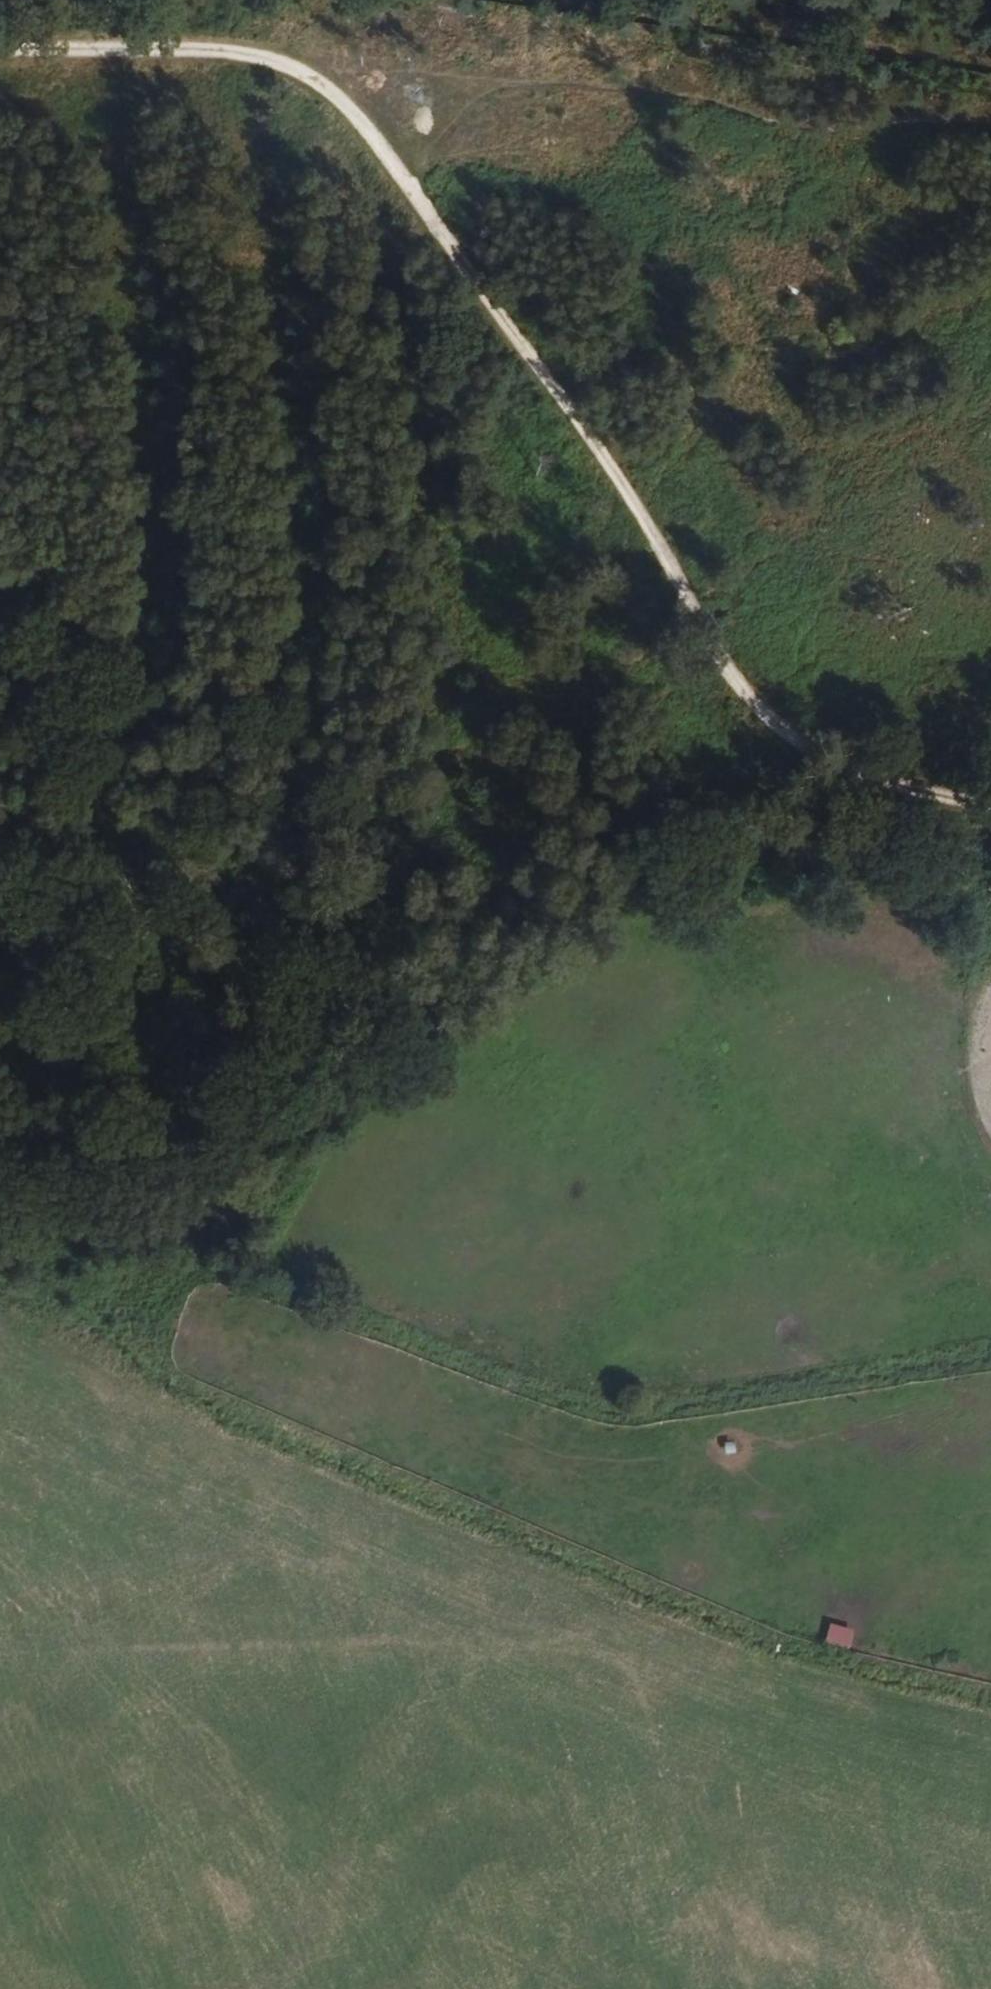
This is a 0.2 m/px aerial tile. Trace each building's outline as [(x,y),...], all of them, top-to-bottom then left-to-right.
[(851,1649),(856,1627),(830,1621),(825,1643),(851,1649)]
